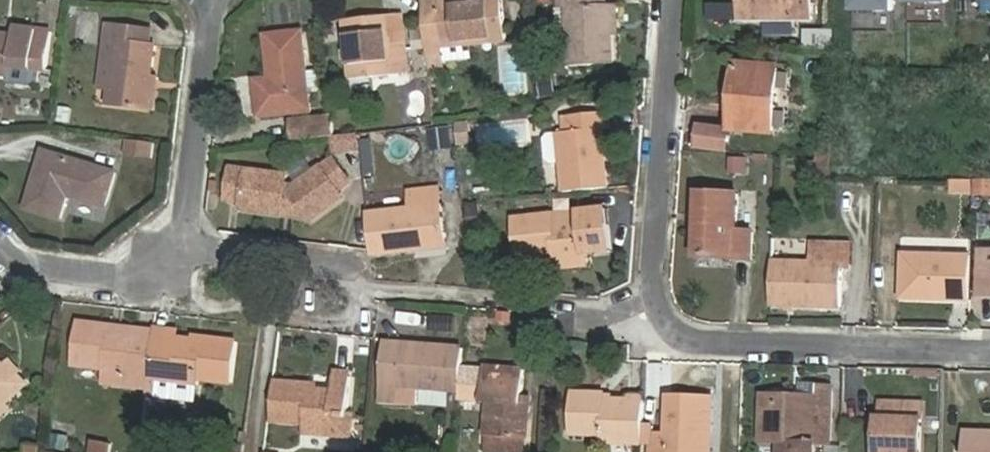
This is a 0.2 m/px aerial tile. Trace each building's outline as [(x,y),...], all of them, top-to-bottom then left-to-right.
[(422,4),(428,50),(429,57),(445,55),(444,48),(507,41),(503,0),(460,0),(422,4)] [(611,5),(599,5),(598,0),(560,0),(560,8),(567,8),(571,67),(614,64),(611,5)] [(739,20),(813,20),(813,0),(739,0),(739,20)] [(853,12),(892,12),(892,0),(853,0),(853,12)] [(403,15),(389,16),(391,44),(406,43),(403,15)] [(347,21),(353,80),(409,75),(406,43),(391,44),(389,16),(347,21)] [(151,45),(152,29),(110,23),(100,103),(148,110),(155,46),(151,45)] [(15,28),(14,37),(0,35),(0,74),(12,76),(13,67),(48,71),(53,32),(15,28)] [(261,116),(311,111),(303,33),(267,37),(271,79),(257,81),(261,116)] [(732,129),(775,132),(780,68),(737,65),(732,129)] [(563,163),(566,193),(608,189),(603,130),(610,129),(608,113),(565,117),(566,132),(559,133),(563,163)] [(293,123),(296,141),(335,137),(336,137),(334,118),(293,123)] [(469,127),(459,128),(461,148),(471,147),(469,127)] [(729,133),(702,131),(701,146),(728,148),(729,133)] [(563,163),(559,133),(549,134),(545,140),(547,159),(553,164),(563,163)] [(359,147),(357,134),(336,137),(335,137),(336,149),(359,147)] [(127,155),(153,158),(155,144),(129,141),(127,155)] [(106,206),(115,173),(45,152),(29,208),(62,218),(69,195),(106,206)] [(745,158),(729,158),(729,173),(745,173),(745,158)] [(232,169),(227,201),(244,203),(243,210),(283,215),(284,209),(296,211),(302,207),(312,221),(344,198),(322,168),(296,187),(286,186),(287,176),(232,169)] [(952,191),(971,191),(971,181),(953,180),(952,191)] [(978,180),(978,193),(989,193),(989,180),(978,180)] [(412,209),(368,214),(370,232),(446,224),(442,189),(411,192),(412,209)] [(753,233),(738,232),(739,194),(700,193),(698,258),(752,260),(753,233)] [(480,204),(466,206),(469,232),(482,231),(480,204)] [(515,220),(519,257),(548,254),(548,250),(554,250),(556,261),(586,258),(585,254),(612,251),(607,209),(515,220)] [(446,224),(370,232),(372,256),(448,249),(446,224)] [(811,263),(773,262),(772,307),(842,308),(843,266),(852,266),(852,245),(812,244),(811,263)] [(982,252),(981,289),(989,289),(989,252),(982,252)] [(901,299),(971,301),(972,256),(902,254),(901,299)] [(586,258),(556,261),(556,269),(586,265),(586,258)] [(107,376),(149,381),(154,334),(154,333),(138,331),(137,337),(120,335),(121,329),(81,324),(76,364),(108,368),(107,376)] [(177,337),(154,334),(149,381),(197,387),(197,379),(233,384),(239,343),(196,338),(196,342),(177,340),(177,337)] [(418,388),(461,390),(463,368),(464,348),(385,343),(381,401),(417,404),(418,388)] [(0,361),(0,409),(26,385),(7,363),(4,366),(0,361)] [(485,369),(463,368),(461,390),(461,402),(490,404),(488,433),(524,436),(528,436),(530,397),(523,395),(525,367),(485,365),(485,369)] [(319,386),(274,382),(269,420),(307,424),(304,445),(328,447),(328,435),(343,436),(344,416),(348,416),(352,377),(335,376),(333,391),(319,390),(319,386)] [(197,387),(149,381),(147,397),(195,403),(197,387)] [(763,406),(762,442),(785,443),(785,451),(818,451),(819,417),(831,417),(831,387),(801,386),(801,406),(763,406)] [(601,443),(644,445),(645,428),(645,398),(607,397),(607,393),(572,393),(570,434),(601,435),(601,443)] [(645,428),(644,445),(653,445),(653,451),(706,451),(707,431),(712,431),(713,398),(670,396),(669,432),(655,432),(655,428),(645,428)] [(878,444),(886,444),(886,451),(921,451),(922,404),(882,403),(882,419),(879,419),(878,444)] [(965,432),(965,451),(989,451),(989,432),(965,432)] [(53,433),(51,446),(67,448),(69,436),(53,433)] [(488,433),(486,451),(523,451),(524,436),(488,433)] [(91,451),(110,451),(111,442),(92,439),(91,451)]
